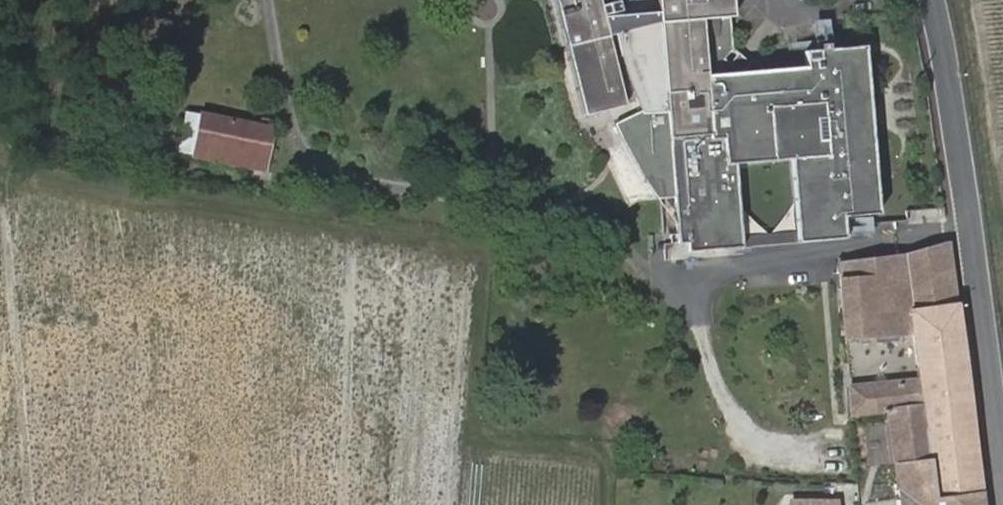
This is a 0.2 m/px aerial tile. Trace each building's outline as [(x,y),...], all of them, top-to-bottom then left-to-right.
[(847,241),(845,219),(882,216),(867,48),(807,53),(808,68),(765,71),(753,60),(749,63),(733,50),(731,19),(736,18),(735,0),(659,0),(660,14),(604,18),(604,17),(623,11),(620,3),(602,8),(600,0),(556,0),(584,117),(626,107),(610,38),(617,36),(622,57),(630,84),(642,112),(614,126),(637,168),(657,200),(675,199),(679,245),(688,244),(689,254),(744,249),(737,166),(794,161),(801,244),(847,241)] [(835,22),(813,22),(813,50),(835,49),(835,22)] [(199,122),(195,153),(265,163),(269,132),(266,132),(268,123),(254,122),(253,130),(199,122)] [(265,163),(195,153),(193,163),(263,173),(265,163)] [(750,236),(751,249),(795,245),(794,232),(750,236)] [(838,267),(840,284),(950,274),(946,240),(940,243),(927,249),(904,257),(838,267)] [(840,284),(854,416),(883,413),(883,416),(889,415),(897,504),(981,504),(950,274),(840,284)]
